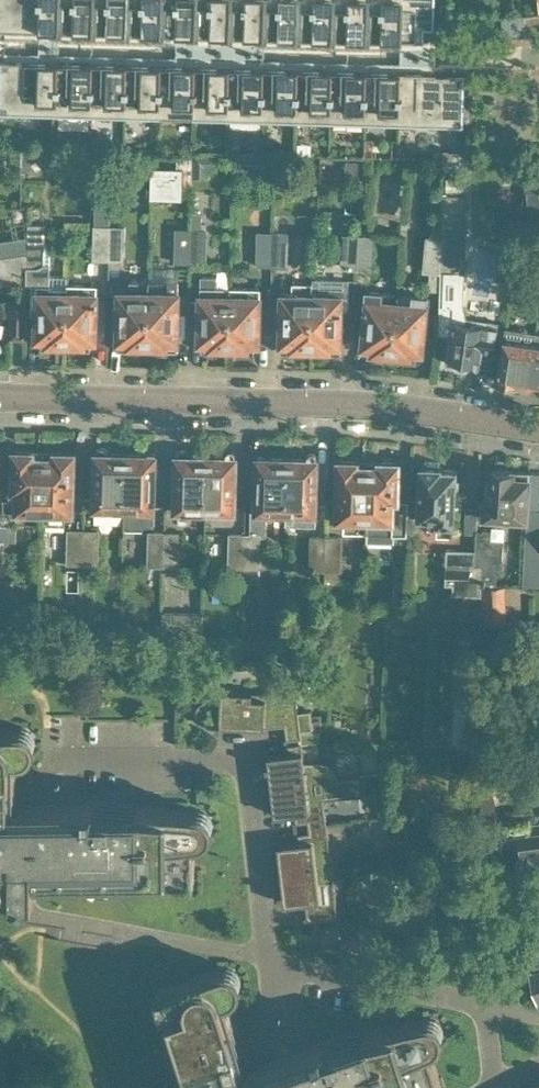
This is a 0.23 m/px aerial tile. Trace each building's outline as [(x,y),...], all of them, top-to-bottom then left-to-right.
[(42,0),(0,0),(0,30),(42,31),(42,0)] [(77,0),(42,0),(42,31),(77,32),(77,0)] [(111,0),(77,0),(77,32),(111,33),(111,0)] [(146,0),(111,0),(111,33),(145,34),(146,0)] [(179,0),(146,0),(145,34),(179,35),(179,0)] [(214,0),(179,0),(179,35),(213,36),(214,0)] [(249,0),(214,0),(213,36),(248,37),(249,0)] [(283,0),(249,0),(248,37),(283,38),(283,0)] [(317,0),(283,0),(283,38),(317,39),(317,0)] [(352,0),(317,0),(317,39),(351,40),(352,0)] [(386,0),(352,0),(351,40),(386,41),(386,0)] [(435,0),(386,0),(386,41),(424,42),(425,29),(435,29),(435,0)] [(509,2),(508,17),(527,18),(528,3),(509,2)] [(55,63),(1,61),(0,81),(0,114),(53,115),(55,63)] [(88,116),(89,64),(55,63),(53,115),(88,116)] [(122,117),(123,65),(89,64),(88,116),(122,117)] [(156,118),(158,66),(123,65),(122,117),(156,118)] [(190,119),(192,67),(158,66),(156,118),(190,119)] [(225,120),(226,68),(192,67),(190,119),(225,120)] [(259,121),(260,68),(226,68),(225,120),(259,121)] [(293,122),(294,69),(260,68),(259,121),(293,122)] [(327,123),(329,70),(294,69),(293,122),(327,123)] [(361,124),(363,71),(329,70),(327,123),(361,124)] [(396,125),(397,72),(363,71),(361,124),(396,125)] [(437,75),(437,73),(435,73),(397,72),(396,125),(464,127),(465,76),(437,75)] [(222,155),(222,140),(198,141),(199,156),(222,155)] [(178,156),(178,167),(152,167),(152,197),(183,197),(183,187),(193,187),(194,157),(178,156)] [(526,168),(527,190),(538,189),(538,168),(526,168)] [(528,191),(529,202),(538,201),(538,190),(528,191)] [(443,222),(442,270),(466,270),(468,193),(445,193),(443,222)] [(203,212),(193,212),(192,228),(193,228),(192,262),(208,263),(208,228),(203,228),(203,212)] [(47,223),(45,223),(29,222),(29,236),(28,236),(28,253),(28,280),(28,296),(27,302),(38,303),(37,338),(43,338),(42,348),(67,348),(67,283),(69,283),(69,275),(52,275),(52,264),(45,263),(47,223)] [(111,258),(112,226),(97,226),(96,258),(111,258)] [(125,226),(112,226),(111,258),(124,259),(125,226)] [(193,228),(192,228),(177,227),(176,262),(192,262),(193,228)] [(274,264),(275,232),(260,231),(259,264),(274,264)] [(289,233),(275,232),(274,264),(288,265),(289,233)] [(358,246),(359,235),(346,235),(345,245),(358,246)] [(375,236),(359,235),(358,246),(357,267),(372,268),(375,236)] [(28,236),(0,240),(0,257),(28,253),(28,236)] [(28,253),(0,257),(0,271),(1,277),(28,280),(28,253)] [(442,270),(441,318),(454,320),(447,362),(468,366),(468,361),(476,362),(476,363),(476,364),(477,364),(477,365),(478,365),(479,365),(480,365),(480,364),(481,364),(481,363),(483,351),(494,353),(499,326),(499,322),(488,320),(487,324),(469,321),(465,306),(466,270),(442,270)] [(231,351),(233,286),(215,286),(215,275),(203,275),(202,291),(201,340),(206,341),(206,351),(231,351)] [(148,344),(149,279),(133,278),(132,287),(120,287),(118,348),(131,349),(131,343),(148,344)] [(180,279),(149,279),(148,344),(166,344),(166,349),(179,349),(180,288),(180,279)] [(314,282),(294,281),(294,290),(283,290),(282,351),(295,352),(295,347),(313,347),(314,282)] [(314,282),(313,347),(330,347),(330,352),(342,352),(342,308),(349,308),(350,282),(314,281),(314,282)] [(97,284),(69,283),(67,283),(67,348),(92,349),(92,338),(96,339),(97,284)] [(531,283),(529,297),(538,299),(538,284),(531,283)] [(261,287),(233,286),(231,351),(255,352),(256,342),(260,342),(261,287)] [(392,358),(397,303),(380,301),(381,293),(369,292),(363,345),(368,346),(367,355),(392,358)] [(397,303),(392,358),(417,360),(418,351),(424,351),(430,298),(398,295),(397,303)] [(27,338),(27,302),(28,296),(13,296),(12,337),(27,338)] [(528,384),(536,330),(506,325),(498,379),(528,384)] [(536,330),(528,384),(538,386),(538,331),(536,330)] [(125,509),(127,453),(107,453),(107,452),(107,451),(107,450),(106,449),(105,448),(104,448),(103,447),(101,447),(100,448),(98,449),(98,450),(97,451),(97,452),(97,464),(96,464),(95,509),(125,509)] [(206,515),(207,455),(188,455),(188,454),(188,452),(187,451),(186,450),(185,450),(184,449),(182,449),(180,450),(179,451),(178,452),(178,453),(177,454),(176,514),(206,515)] [(43,522),(45,451),(14,450),(13,490),(5,490),(5,509),(1,509),(0,523),(2,523),(18,523),(18,521),(43,522)] [(237,470),(237,456),(237,455),(237,454),(237,453),(236,452),(235,451),(234,451),(233,450),(232,450),(231,450),(230,450),(228,451),(227,452),(226,453),(226,454),(225,456),(207,455),(206,515),(226,515),(226,512),(237,512),(238,470),(237,470)] [(76,451),(45,451),(43,522),(66,522),(67,514),(74,514),(76,451)] [(144,454),(127,453),(125,509),(155,510),(156,467),(155,467),(156,453),(144,452),(144,454)] [(286,514),(286,525),(315,526),(317,458),(316,457),(315,455),(314,454),(312,453),(311,453),(309,453),(308,454),(306,455),(305,456),(305,458),(288,457),(286,514)] [(286,514),(288,457),(270,457),(270,456),(258,455),(258,469),(257,469),(256,497),(252,496),(251,533),(246,533),(245,566),(258,566),(259,534),(266,534),(266,513),(286,514)] [(368,530),(369,460),(338,460),(337,520),(346,520),(346,529),(368,530)] [(408,517),(409,499),(399,499),(400,461),(369,460),(368,530),(368,537),(394,538),(394,533),(409,533),(409,517),(408,517)] [(421,499),(409,499),(408,517),(409,517),(437,518),(437,523),(439,523),(438,534),(455,534),(455,524),(456,524),(457,469),(442,469),(442,466),(439,466),(439,461),(425,461),(425,465),(421,465),(421,499)] [(530,508),(530,472),(514,471),(514,470),(492,469),(491,495),(484,495),(483,518),(486,518),(485,521),(502,522),(503,519),(511,519),(511,522),(527,523),(528,508),(530,508)] [(530,508),(528,508),(527,523),(526,553),(538,554),(538,509),(530,508)] [(83,563),(84,528),(69,528),(68,563),(83,563)] [(101,529),(84,528),(83,563),(100,564),(101,529)] [(492,530),(478,529),(478,532),(477,549),(476,549),(476,563),(480,563),(481,585),(483,585),(498,585),(499,560),(503,560),(505,541),(500,541),(500,540),(492,540),(492,530)] [(164,564),(165,531),(151,531),(150,564),(164,564)] [(180,532),(165,531),(164,564),(179,565),(180,532)] [(245,566),(246,533),(230,532),(229,565),(245,566)] [(325,569),(326,534),(312,534),(311,569),(325,569)] [(344,535),(326,534),(325,569),(327,569),(326,579),(339,579),(340,570),(342,570),(344,535)] [(476,563),(476,549),(448,548),(446,583),(454,584),(454,590),(452,590),(452,593),(482,595),(483,585),(481,585),(480,563),(476,563)] [(526,553),(524,586),(538,586),(538,554),(526,553)] [(484,623),(508,623),(508,609),(501,609),(501,588),(483,588),(484,623)] [(403,610),(403,620),(426,620),(427,610),(403,610)] [(164,611),(163,642),(203,642),(204,612),(164,611)] [(130,631),(129,641),(151,641),(151,631),(130,631)] [(285,692),(222,689),(222,700),(209,699),(207,699),(204,700),(202,701),(200,702),(199,704),(197,706),(197,709),(196,711),(197,713),(197,716),(198,718),(200,720),(202,721),(204,722),(206,723),(208,723),(217,723),(217,726),(222,727),(222,724),(252,725),(264,725),(266,725),(270,725),(286,723),(287,739),(301,737),(301,731),(300,720),(313,719),(312,709),(299,710),(297,698),(285,698),(285,692)] [(300,720),(301,731),(314,729),(313,719),(300,720)] [(194,725),(24,726),(22,726),(0,726),(0,887),(16,886),(111,884),(133,953),(177,1087),(444,1087),(440,1076),(430,1047),(405,970),(383,969),(327,988),(318,960),(243,984),(241,979),(241,976),(240,974),(195,835),(194,725)] [(304,760),(302,742),(288,743),(289,752),(268,755),(269,763),(266,763),(269,786),(338,778),(338,776),(336,760),(304,760)] [(338,778),(269,786),(272,809),(275,809),(275,815),(296,812),(297,821),(309,820),(309,825),(328,823),(325,798),(363,794),(361,774),(338,776),(338,778)] [(495,796),(483,797),(484,819),(497,818),(496,810),(495,796)] [(535,839),(530,817),(479,824),(469,863),(518,858),(538,854),(538,838),(535,839)] [(333,867),(328,823),(309,825),(310,831),(298,832),(299,841),(279,844),(279,849),(276,850),(279,873),(333,867)] [(518,858),(521,878),(538,876),(538,854),(518,858)] [(338,916),(333,867),(279,873),(282,896),(284,896),(285,904),(306,901),(308,919),(338,916)]
